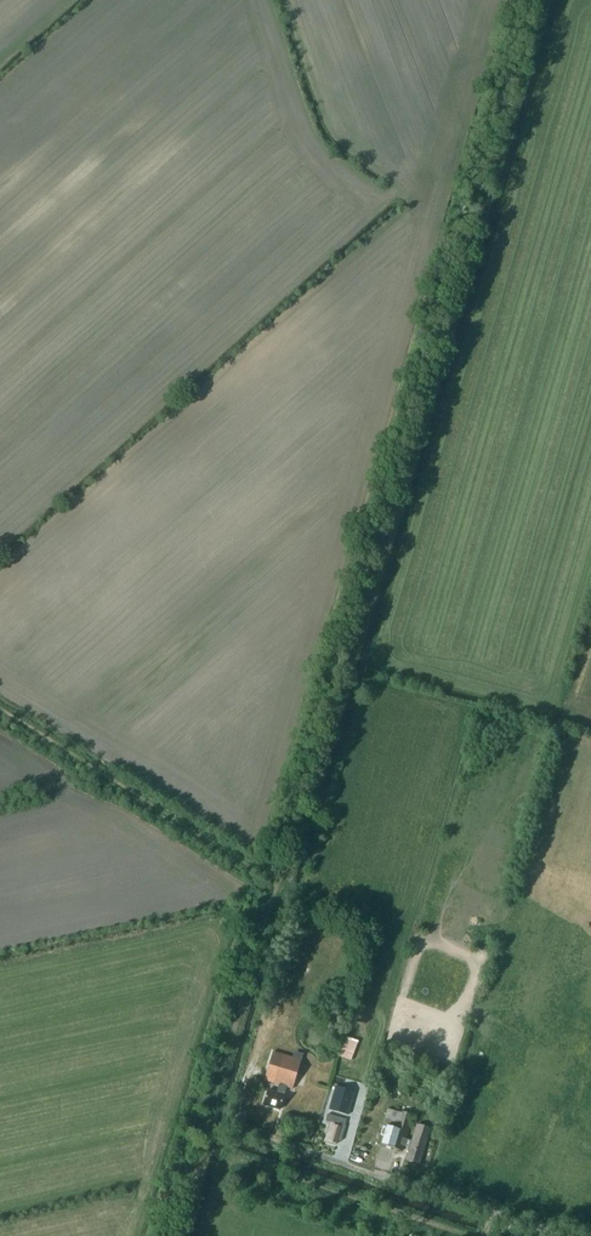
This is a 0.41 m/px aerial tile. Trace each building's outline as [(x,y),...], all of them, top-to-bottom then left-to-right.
[(268,1089),(264,1104),(280,1109),(287,1087),(292,1089),(301,1060),(273,1051),(264,1080),(279,1085),(277,1091),(268,1089)] [(346,1065),(354,1065),(355,1055),(346,1054),(346,1065)] [(335,1086),(329,1110),(347,1115),(354,1092),(335,1086)] [(381,1144),(400,1150),(411,1114),(400,1110),(394,1127),(387,1125),(381,1144)] [(331,1122),(325,1141),(337,1144),(338,1140),(341,1141),(345,1125),(346,1119),(327,1114),(325,1120),(331,1122)] [(406,1139),(404,1146),(409,1148),(406,1158),(406,1159),(419,1164),(431,1129),(417,1124),(412,1141),(406,1139)]
